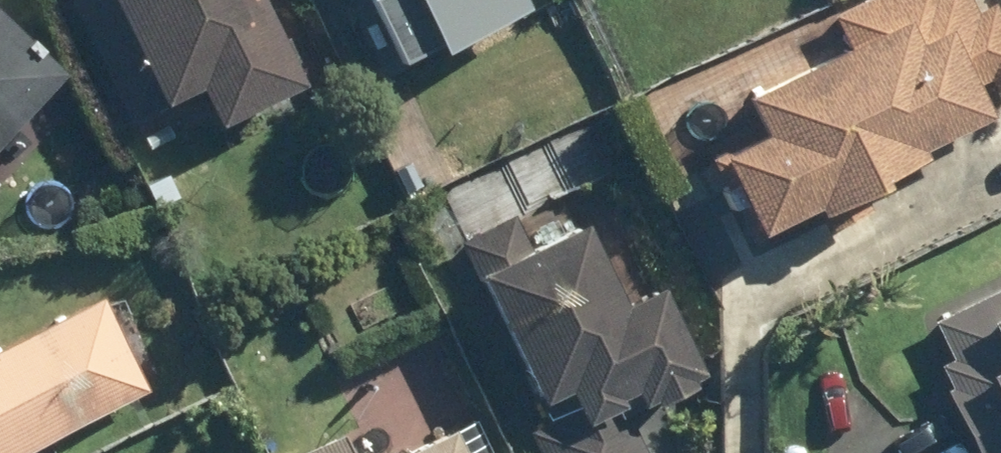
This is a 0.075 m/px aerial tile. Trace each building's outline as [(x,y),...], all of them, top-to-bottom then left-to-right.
[(127,118),(161,102),(197,85),(215,122),(299,83),(260,0),(71,0),(127,118)] [(521,0),(349,0),(383,75),(447,45),(444,39),(522,4),(521,0)] [(751,92),(769,129),(711,158),(752,240),(817,209),(827,230),(870,208),(862,192),(893,178),(890,170),(930,152),(926,144),(995,111),(985,93),(1000,86),(1000,21),(992,2),(974,10),(969,0),(849,0),(830,9),(847,45),(751,92)] [(70,67),(0,2),(0,141),(70,67)] [(515,214),(461,241),(480,281),(484,280),(539,395),(534,396),(546,421),(529,428),(541,452),(647,452),(626,409),(639,404),(652,397),(655,401),(691,384),(688,380),(699,374),(657,286),(622,301),(583,221),(530,246),(515,214)] [(981,452),(1000,452),(1000,286),(935,319),(954,358),(944,363),(953,386),(948,387),(981,452)] [(147,391),(100,296),(0,346),(0,452),(20,452),(147,391)] [(459,423),(398,452),(474,452),(459,423)] [(346,430),(297,452),(358,452),(346,430)]
